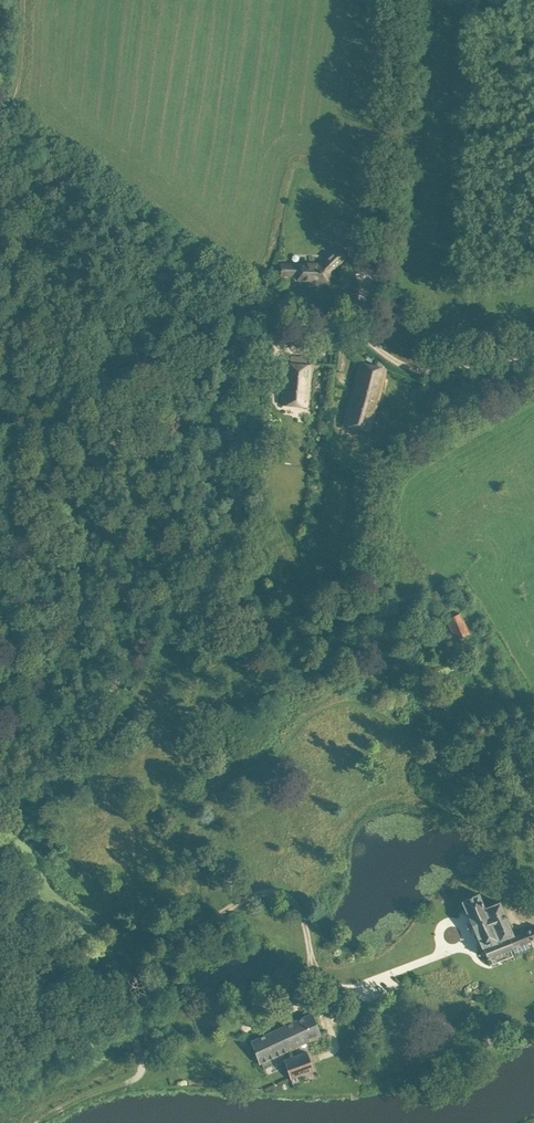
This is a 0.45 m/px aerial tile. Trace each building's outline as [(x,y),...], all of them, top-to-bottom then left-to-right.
[(362,240),(363,229),(356,228),(355,239),(362,240)] [(281,265),(281,275),(297,275),(297,279),(315,279),(314,283),(328,283),(328,270),(331,270),(347,254),(340,246),(326,260),(325,265),(316,265),(307,264),(307,265),(281,265)] [(386,369),(358,362),(342,425),(370,432),(386,369)] [(310,365),(284,363),(281,404),(306,407),(310,365)] [(268,423),(256,422),(255,443),(266,443),(268,423)] [(460,613),(446,619),(454,637),(468,630),(460,613)] [(478,893),(461,902),(482,949),(481,951),(483,956),(486,956),(487,958),(489,957),(510,950),(512,949),(512,948),(513,947),(517,946),(513,936),(499,902),(484,908),(478,893)] [(513,936),(517,946),(513,947),(516,954),(533,948),(533,928),(513,936)] [(294,1045),(319,1034),(311,1014),(286,1025),(295,1047),(294,1045)] [(288,1050),(295,1047),(286,1025),(251,1041),(260,1063),(288,1050)] [(302,1081),(300,1075),(313,1070),(306,1052),(284,1061),(290,1078),(291,1078),(293,1084),(302,1081)]
